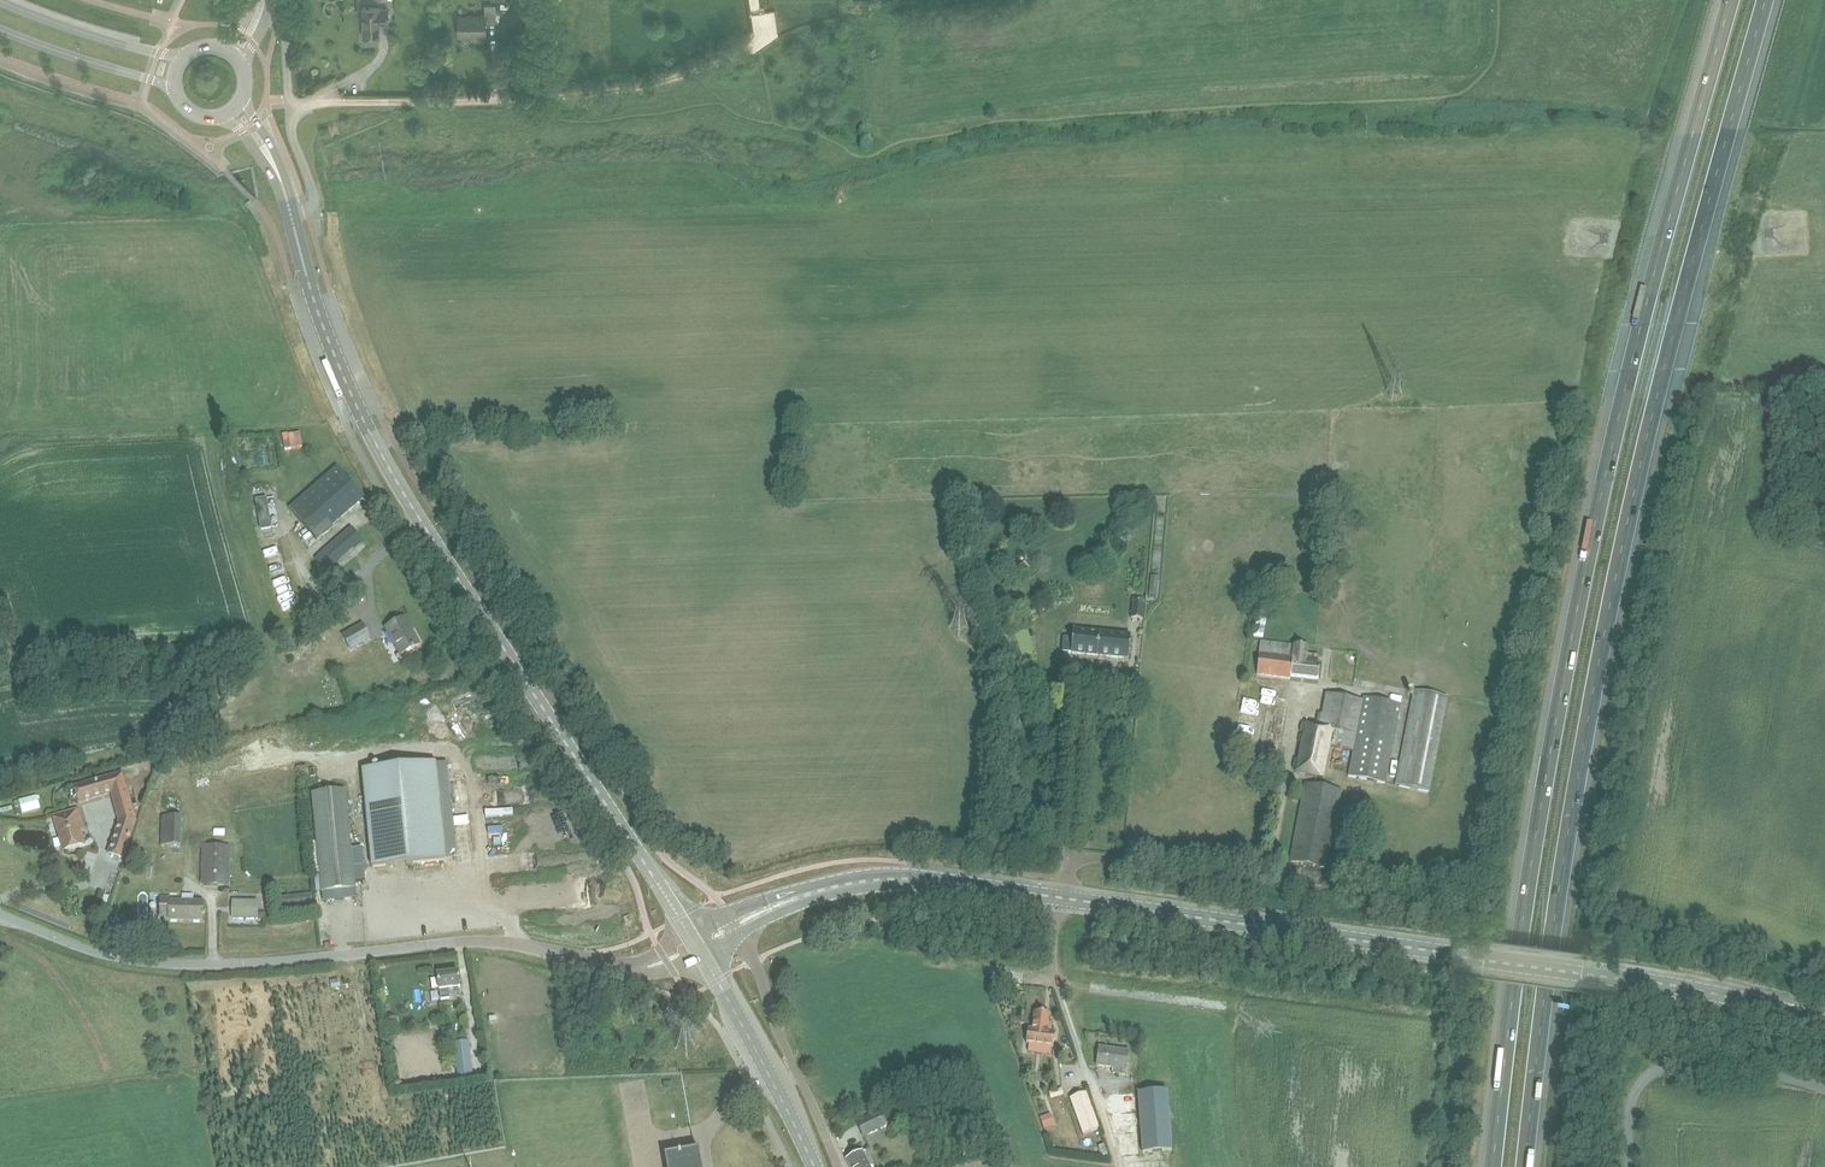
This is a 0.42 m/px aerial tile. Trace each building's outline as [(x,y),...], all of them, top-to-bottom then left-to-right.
[(458,16),(459,36),(486,35),(486,23),(496,23),(496,5),(484,5),(485,16),(458,16)] [(363,8),(363,37),(380,37),(380,25),(388,25),(388,9),(379,9),(379,8),(363,8)] [(337,467),(328,475),(289,509),(317,541),(365,499),(337,467)] [(256,499),(262,530),(271,528),(266,498),(256,499)] [(363,541),(352,528),(316,559),(328,572),(363,541)] [(1133,602),(1131,619),(1142,620),(1144,603),(1133,602)] [(1247,633),(1256,634),(1258,618),(1250,617),(1247,633)] [(408,628),(411,626),(407,618),(387,629),(401,655),(411,649),(412,650),(419,646),(412,632),(410,632),(408,628)] [(344,637),(351,650),(370,639),(363,626),(344,637)] [(1073,631),(1073,639),(1063,639),(1062,653),(1128,660),(1131,636),(1073,631)] [(1261,642),(1257,675),(1291,679),(1291,677),(1318,680),(1320,667),(1318,667),(1318,661),(1312,661),(1313,656),(1307,656),(1308,648),(1261,642)] [(1259,686),(1258,699),(1272,700),(1272,686),(1259,686)] [(1414,691),(1396,786),(1429,793),(1447,698),(1414,691)] [(1306,723),(1298,761),(1296,773),(1323,778),(1330,746),(1353,751),(1348,777),(1385,784),(1401,704),(1364,697),(1363,702),(1326,694),(1322,715),(1318,715),(1316,725),(1306,723)] [(1268,722),(1268,734),(1284,735),(1284,723),(1268,722)] [(436,764),(364,771),(373,868),(445,860),(436,764)] [(1343,777),(1344,771),(1328,768),(1327,774),(1343,777)] [(109,780),(75,789),(79,802),(113,792),(116,802),(128,799),(122,776),(109,780)] [(1342,791),(1317,786),(1305,784),(1290,862),(1327,869),(1342,791)] [(346,791),(312,795),(320,875),(315,875),(317,893),(322,892),(356,889),(346,791)] [(66,851),(83,846),(79,831),(82,830),(79,821),(76,822),(73,812),(56,817),(66,851)] [(183,817),(162,817),(162,845),(171,845),(171,853),(183,853),(183,817)] [(122,822),(110,855),(123,859),(135,822),(122,822)] [(208,885),(228,886),(229,847),(209,847),(208,885)] [(161,898),(161,905),(161,917),(169,917),(169,921),(203,921),(203,917),(204,917),(204,914),(203,914),(204,902),(170,902),(170,899),(161,898)] [(258,901),(233,901),(233,919),(258,919),(258,901)] [(630,917),(624,919),(626,925),(632,923),(630,917)] [(437,975),(438,979),(430,980),(432,991),(439,990),(441,1001),(450,1000),(449,990),(461,988),(459,973),(437,975)] [(1035,1012),(1033,1024),(1033,1030),(1028,1030),(1026,1044),(1053,1048),(1056,1031),(1051,1031),(1052,1024),(1048,1024),(1050,1014),(1035,1012)] [(473,1076),(469,1041),(454,1043),(458,1078),(473,1076)] [(1126,1077),(1127,1072),(1130,1053),(1101,1049),(1099,1067),(1115,1070),(1115,1076),(1126,1077)] [(1027,1076),(1037,1076),(1037,1063),(1027,1064),(1027,1076)] [(1072,1100),(1084,1137),(1101,1131),(1089,1095),(1072,1100)] [(1138,1096),(1142,1155),(1170,1153),(1167,1095),(1138,1096)] [(859,1123),(862,1129),(866,1138),(888,1128),(882,1113),(859,1123)] [(1097,1139),(1089,1141),(1092,1154),(1101,1152),(1097,1139)] [(665,1156),(667,1166),(702,1166),(699,1150),(695,1151),(665,1156)] [(846,1160),(850,1166),(871,1166),(863,1152),(846,1160)]
